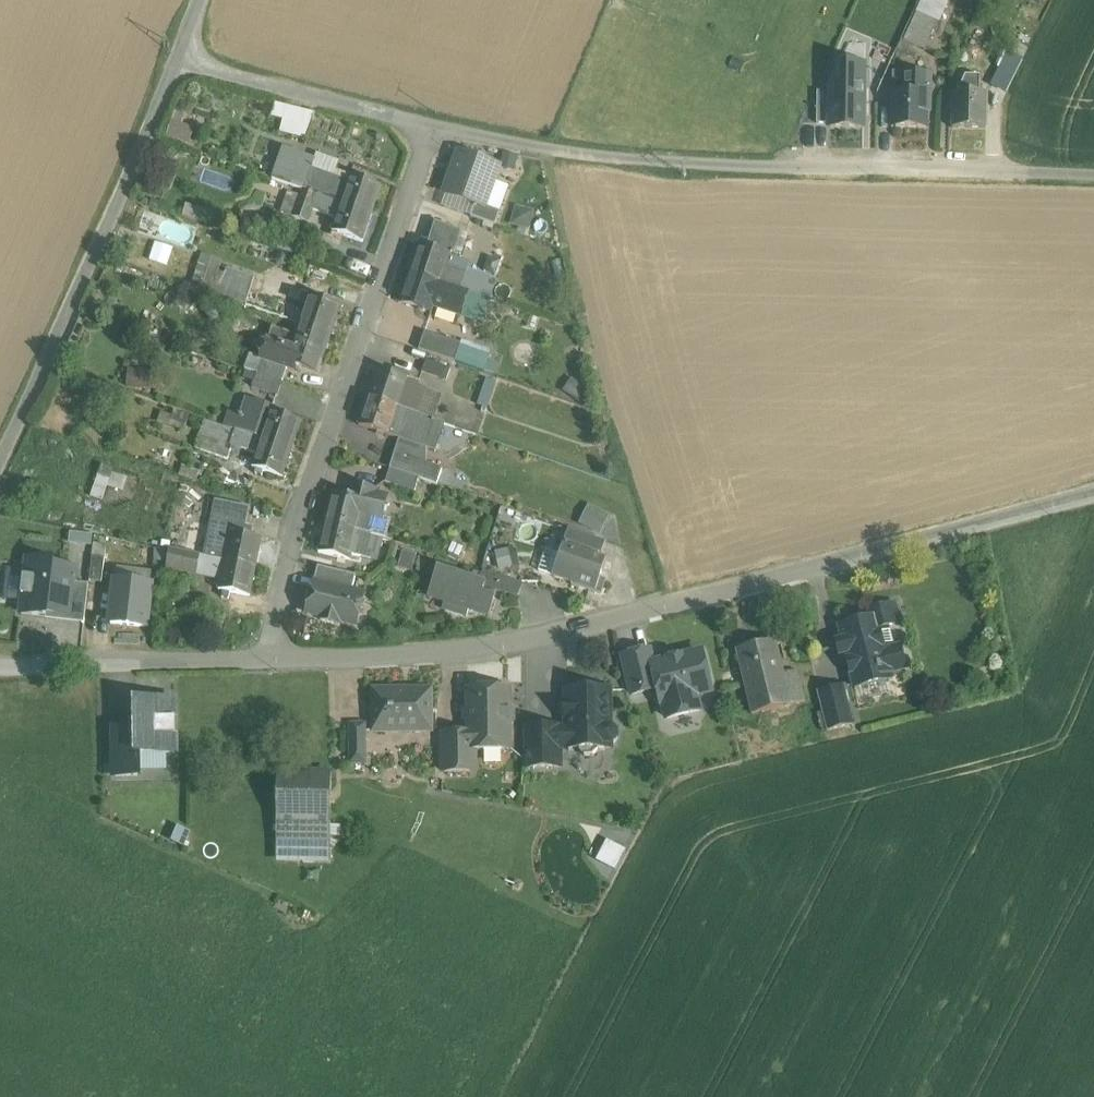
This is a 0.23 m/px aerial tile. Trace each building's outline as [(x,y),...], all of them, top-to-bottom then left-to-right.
[(938,21),(918,12),(904,41),(903,41),(896,55),(901,57),(908,43),(924,50),(938,21)] [(1033,38),(1020,33),(1017,40),(1029,46),(1033,38)] [(1023,60),(1003,50),(996,63),(1003,67),(993,86),(1006,92),(1023,60)] [(983,64),(968,63),(968,81),(983,81),(983,64)] [(860,73),(843,72),(842,89),(831,89),(831,123),(830,127),(862,127),(863,90),(860,90),(860,73)] [(932,74),(906,73),(905,92),(893,93),(892,128),(927,129),(928,94),(931,94),(932,74)] [(906,73),(893,73),(893,93),(905,92),(906,73)] [(987,94),(953,94),(953,129),(986,129),(987,94)] [(275,101),(271,116),(285,120),(282,131),(306,138),(313,111),(275,101)] [(831,101),(818,101),(817,123),(831,123),(831,101)] [(313,160),(284,149),(274,179),(303,190),(311,169),(313,160)] [(498,166),(461,153),(447,194),(475,204),(483,207),(484,206),(498,166)] [(382,186),(352,176),(349,183),(311,169),(303,190),(318,195),(372,214),(382,186)] [(301,196),(289,192),(281,213),(308,222),(313,209),(318,195),(303,191),(301,196)] [(372,214),(318,195),(313,209),(337,218),(333,231),(363,242),(372,214)] [(483,207),(475,204),(471,217),(495,225),(500,212),(484,206),(483,207)] [(530,227),(534,209),(517,205),(513,224),(530,227)] [(428,247),(421,245),(411,273),(444,284),(461,290),(465,279),(446,272),(453,252),(455,253),(462,232),(436,223),(428,247)] [(219,296),(228,268),(222,266),(224,262),(204,255),(199,269),(207,272),(204,279),(214,282),(210,292),(219,296)] [(255,277),(228,268),(219,296),(246,305),(255,277)] [(411,273),(401,302),(432,312),(435,305),(461,314),(468,292),(461,290),(444,284),(411,273)] [(311,296),(299,292),(296,300),(307,305),(311,296)] [(341,306),(311,296),(307,305),(301,323),(331,334),(341,306)] [(331,334),(301,323),(292,352),(322,362),(331,334)] [(461,344),(425,332),(419,350),(456,362),(461,344)] [(489,353),(461,344),(456,362),(483,371),(489,353)] [(287,367),(262,359),(258,373),(282,381),(287,367)] [(451,369),(426,360),(422,372),(446,381),(451,369)] [(418,382),(378,369),(369,397),(417,414),(424,394),(415,390),(418,382)] [(282,381),(258,373),(253,387),(278,396),(282,381)] [(488,378),(479,403),(487,406),(496,381),(488,378)] [(145,386),(125,379),(122,385),(143,393),(145,386)] [(417,414),(369,397),(359,425),(400,439),(428,449),(438,421),(417,414)] [(274,407),(250,398),(244,415),(244,416),(243,416),(238,431),(292,449),(302,421),(272,411),(274,407)] [(244,415),(231,411),(225,427),(237,431),(238,431),(243,416),(244,416),(244,415)] [(225,427),(205,420),(196,448),(228,459),(233,446),(232,446),(237,431),(225,427)] [(238,431),(237,431),(232,446),(233,446),(257,454),(253,467),(283,477),(292,449),(238,431)] [(400,439),(395,453),(427,464),(428,449),(400,439)] [(390,469),(419,478),(437,484),(442,469),(427,464),(395,453),(390,469)] [(124,489),(127,474),(100,468),(93,496),(105,499),(108,485),(124,489)] [(419,478),(390,469),(386,482),(415,492),(419,478)] [(610,486),(597,481),(592,493),(605,498),(610,486)] [(189,487),(181,485),(180,491),(187,493),(189,487)] [(361,501),(332,494),(326,523),(366,534),(372,536),(376,516),(382,517),(387,498),(373,495),(374,491),(364,488),(361,501)] [(249,509),(217,502),(206,556),(256,567),(261,538),(244,535),(249,509)] [(603,532),(610,512),(588,503),(580,523),(603,532)] [(366,534),(326,523),(319,552),(351,560),(352,554),(360,556),(361,555),(366,534)] [(606,542),(569,529),(565,541),(567,542),(600,553),(602,554),(606,542)] [(372,536),(366,534),(361,555),(377,559),(383,538),(381,538),(372,536)] [(600,553),(567,542),(566,546),(564,546),(553,577),(572,583),(572,585),(602,595),(607,580),(601,578),(607,560),(598,557),(600,553)] [(106,545),(94,543),(92,556),(105,558),(106,545)] [(519,564),(517,547),(497,550),(498,566),(519,564)] [(200,555),(170,549),(167,566),(197,573),(200,555)] [(206,556),(200,555),(197,573),(201,574),(202,572),(221,576),(219,590),(250,596),(256,567),(206,556)] [(105,558),(92,556),(89,580),(102,582),(105,558)] [(78,569),(53,565),(53,562),(28,559),(26,578),(25,577),(23,595),(24,596),(22,614),(47,616),(47,613),(68,616),(72,582),(76,583),(78,569)] [(357,575),(318,566),(314,583),(352,592),(357,575)] [(481,583),(438,570),(429,597),(446,602),(444,608),(467,616),(469,610),(490,616),(495,598),(491,597),(494,589),(494,588),(481,583)] [(522,583),(485,571),(481,583),(494,588),(494,589),(518,597),(522,583)] [(108,625),(152,626),(153,579),(110,578),(108,625)] [(352,592),(314,583),(307,612),(322,616),(321,620),(339,625),(340,621),(358,625),(365,595),(352,592)] [(873,617),(839,625),(844,643),(845,643),(846,650),(839,652),(839,654),(840,654),(842,662),(848,661),(850,673),(851,673),(855,689),(893,679),(891,671),(906,668),(901,647),(895,648),(889,626),(899,623),(894,604),(871,610),(873,617)] [(83,619),(55,618),(54,643),(83,644),(83,619)] [(776,641),(738,651),(753,714),(791,705),(784,674),(776,641)] [(715,694),(707,646),(655,655),(653,646),(621,652),(628,696),(657,692),(662,720),(703,713),(700,696),(715,694)] [(797,670),(784,674),(791,705),(805,701),(797,670)] [(845,685),(817,692),(827,731),(855,724),(845,685)] [(509,707),(509,689),(469,689),(470,733),(471,733),(471,750),(510,750),(509,725),(510,725),(515,720),(515,711),(510,707),(509,707)] [(431,690),(374,690),(375,731),(431,730),(431,690)] [(610,728),(609,690),(568,691),(568,703),(566,703),(566,718),(568,718),(569,731),(560,731),(560,747),(569,747),(569,749),(580,749),(580,751),(585,756),(594,756),(599,751),(599,749),(610,748),(610,744),(612,744),(617,739),(617,733),(612,728),(610,728)] [(176,753),(175,701),(136,701),(137,754),(176,753)] [(365,724),(351,724),(351,750),(365,749),(365,724)] [(560,727),(527,728),(528,767),(561,767),(560,747),(560,731),(560,727)] [(471,750),(471,733),(470,733),(444,733),(445,773),(471,772),(471,750)] [(141,769),(141,776),(178,777),(179,755),(168,754),(167,770),(141,769)] [(332,774),(278,773),(277,840),(331,840),(332,774)] [(617,869),(626,849),(607,840),(597,860),(617,869)]
